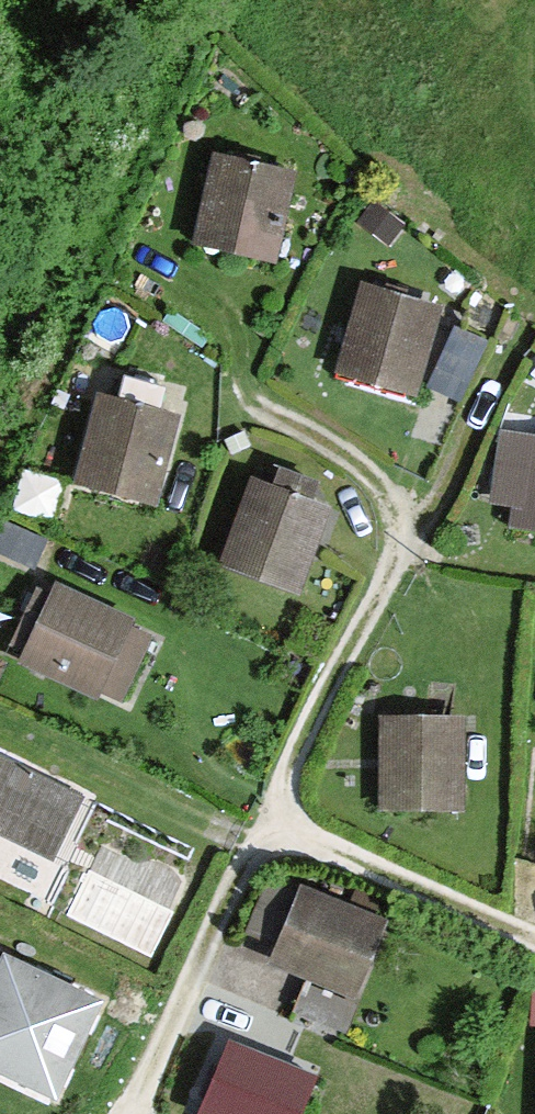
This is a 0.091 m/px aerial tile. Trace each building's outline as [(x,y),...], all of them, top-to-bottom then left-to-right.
[(291,184),(210,166),(190,257),(270,275),(291,184)] [(430,317),(353,299),(332,388),(409,406),(430,317)] [(455,314),(431,373),(465,387),(488,328),(455,314)] [(109,411),(88,405),(65,493),(148,514),(171,424),(153,419),(158,401),(115,390),(109,411)] [(497,444),(485,520),(508,524),(505,540),(534,545),(534,451),(497,444)] [(251,495),(242,491),(208,575),(284,605),(319,521),(303,515),(311,496),(260,475),(251,495)] [(130,632),(44,593),(8,673),(90,710),(93,702),(119,714),(147,651),(126,641),(130,632)] [(457,732),(372,732),(373,818),(457,818),(457,732)] [(70,804),(0,771),(0,849),(41,867),(70,804)] [(73,901),(139,934),(168,878),(102,845),(73,901)] [(370,934),(291,900),(259,975),(337,1008),(370,934)] [(71,1091),(120,992),(0,933),(0,1056),(71,1091)] [(219,1052),(196,1113),(296,1113),(307,1086),(219,1052)]
